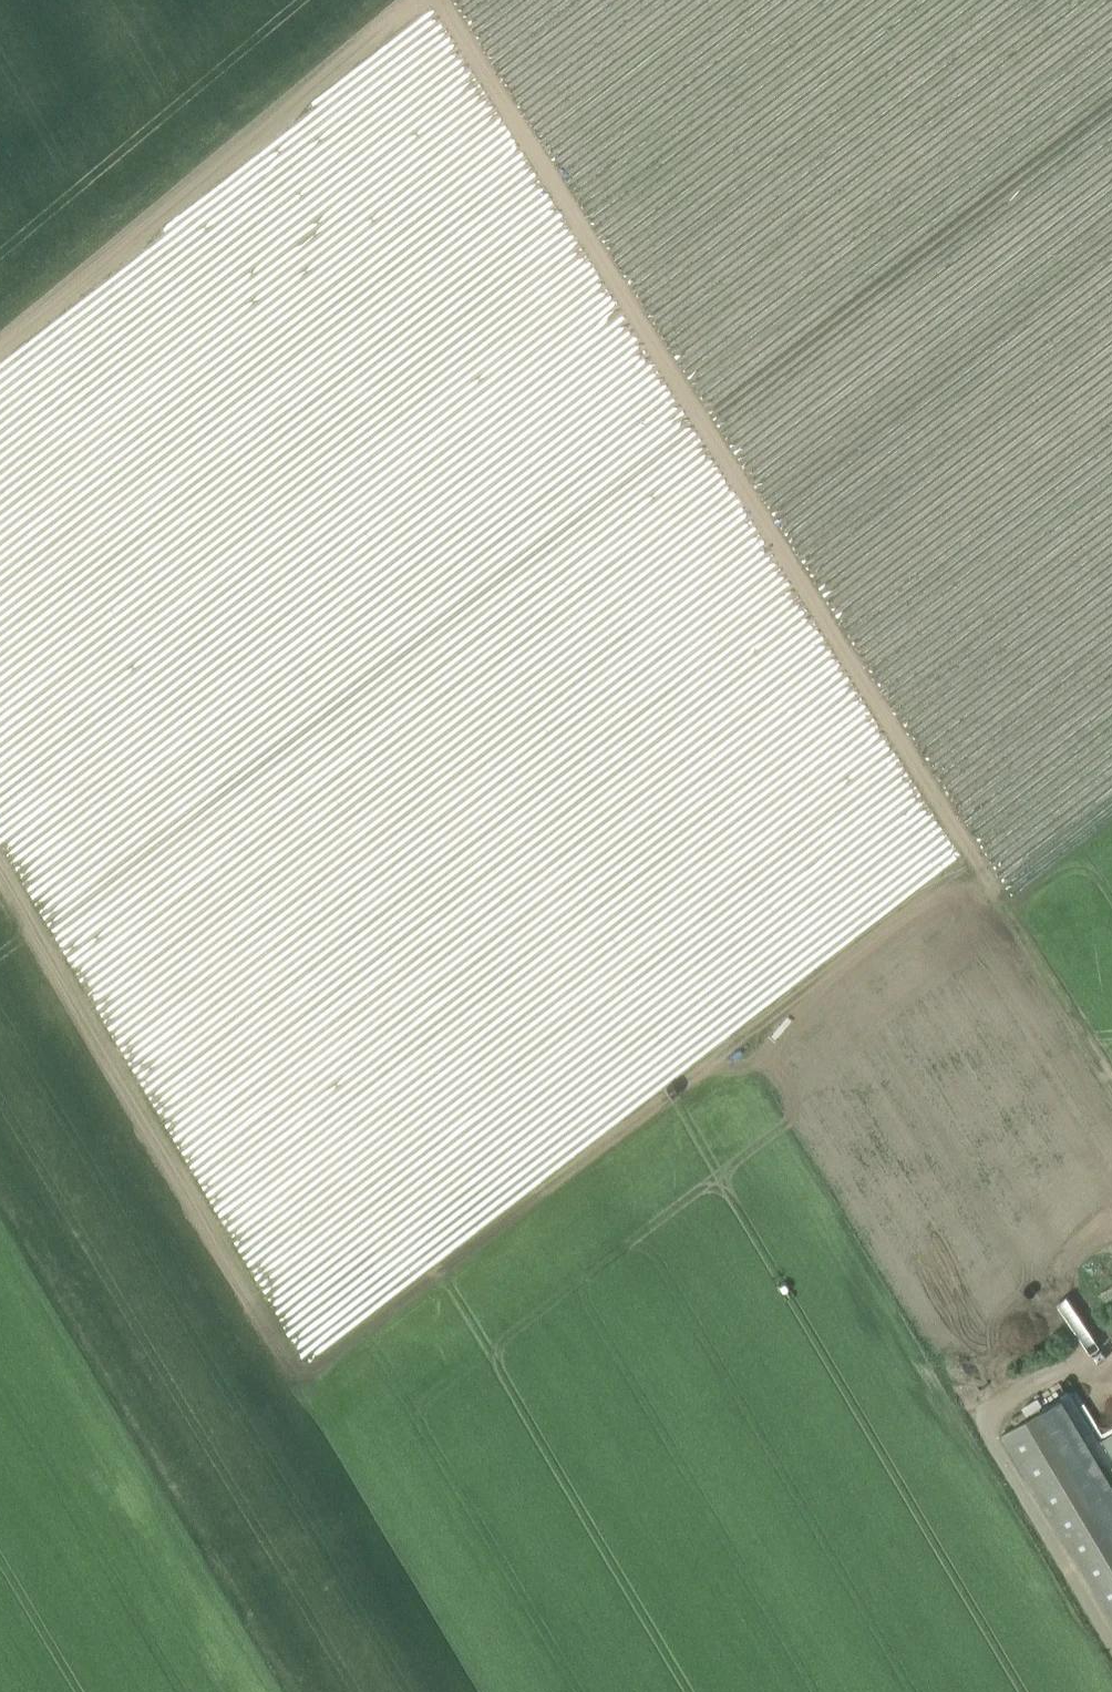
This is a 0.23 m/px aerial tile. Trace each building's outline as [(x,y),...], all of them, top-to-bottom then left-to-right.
[(1048,1406),(1002,1434),(1111,1620),(1111,1514),(1048,1406)] [(1095,1475),(1111,1505),(1111,1465),(1095,1475)]
